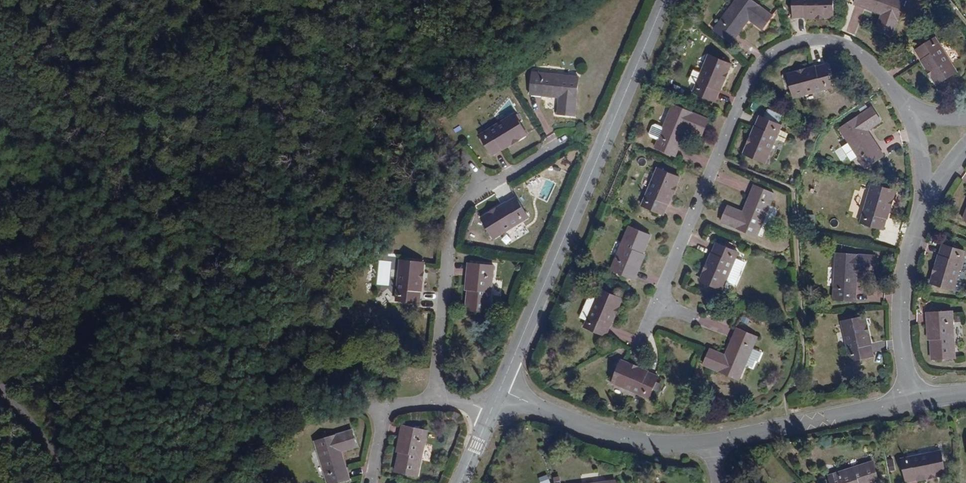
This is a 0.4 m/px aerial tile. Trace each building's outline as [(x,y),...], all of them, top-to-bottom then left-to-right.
[(745,0),(744,0),(717,36),(735,50),(752,27),(766,36),(776,23),(745,0)] [(887,0),(864,0),(859,13),(886,23),(881,38),(897,44),(910,8),(887,0)] [(837,2),(798,3),(798,25),(838,24),(837,2)] [(939,47),(919,59),(941,93),(961,81),(939,47)] [(712,66),(696,104),(717,113),(733,75),(712,66)] [(558,114),(575,115),(578,77),(531,74),(529,94),(559,97),(558,114)] [(830,74),(791,85),(797,107),(835,96),(830,74)] [(478,138),(490,157),(525,136),(512,116),(478,138)] [(696,138),(694,143),(704,147),(710,132),(675,116),(667,135),(661,133),(658,134),(652,147),(654,150),(659,152),(656,160),(676,168),(688,141),(691,135),(696,138)] [(875,118),(844,139),(869,178),(887,166),(871,141),(884,133),(875,118)] [(785,137),(763,128),(747,165),(769,175),(785,137)] [(681,190),(660,181),(644,218),(666,227),(681,190)] [(761,249),(778,206),(757,197),(745,225),(730,219),(724,234),(761,249)] [(874,198),(865,239),(886,243),(895,204),(874,198)] [(485,221),(497,240),(531,218),(517,200),(485,221)] [(653,249),(632,241),(614,283),(635,292),(653,249)] [(739,266),(719,257),(704,294),(724,302),(739,266)] [(965,270),(965,262),(947,257),(935,296),(956,302),(965,270)] [(399,264),(396,304),(419,306),(423,266),(399,264)] [(878,269),(841,267),(837,312),(859,313),(861,284),(877,285),(878,269)] [(474,305),(468,304),(467,315),(490,317),(495,270),(478,268),(474,305)] [(471,268),(468,304),(474,305),(478,268),(471,268)] [(623,312),(602,303),(586,340),(608,348),(623,312)] [(958,326),(934,328),(935,374),(959,372),(958,326)] [(867,329),(844,334),(852,375),(876,369),(867,329)] [(743,393),(761,351),(741,342),(729,370),(713,363),(707,379),(743,393)] [(659,390),(623,375),(614,395),(650,410),(659,390)] [(406,433),(399,468),(405,469),(412,434),(406,433)] [(405,469),(399,468),(397,478),(420,482),(429,438),(412,434),(405,469)] [(326,482),(348,482),(341,459),(357,454),(352,437),(316,449),(326,482)] [(904,473),(905,482),(946,482),(944,465),(904,473)] [(551,482),(547,473),(538,477),(540,482),(550,482),(551,482)]
